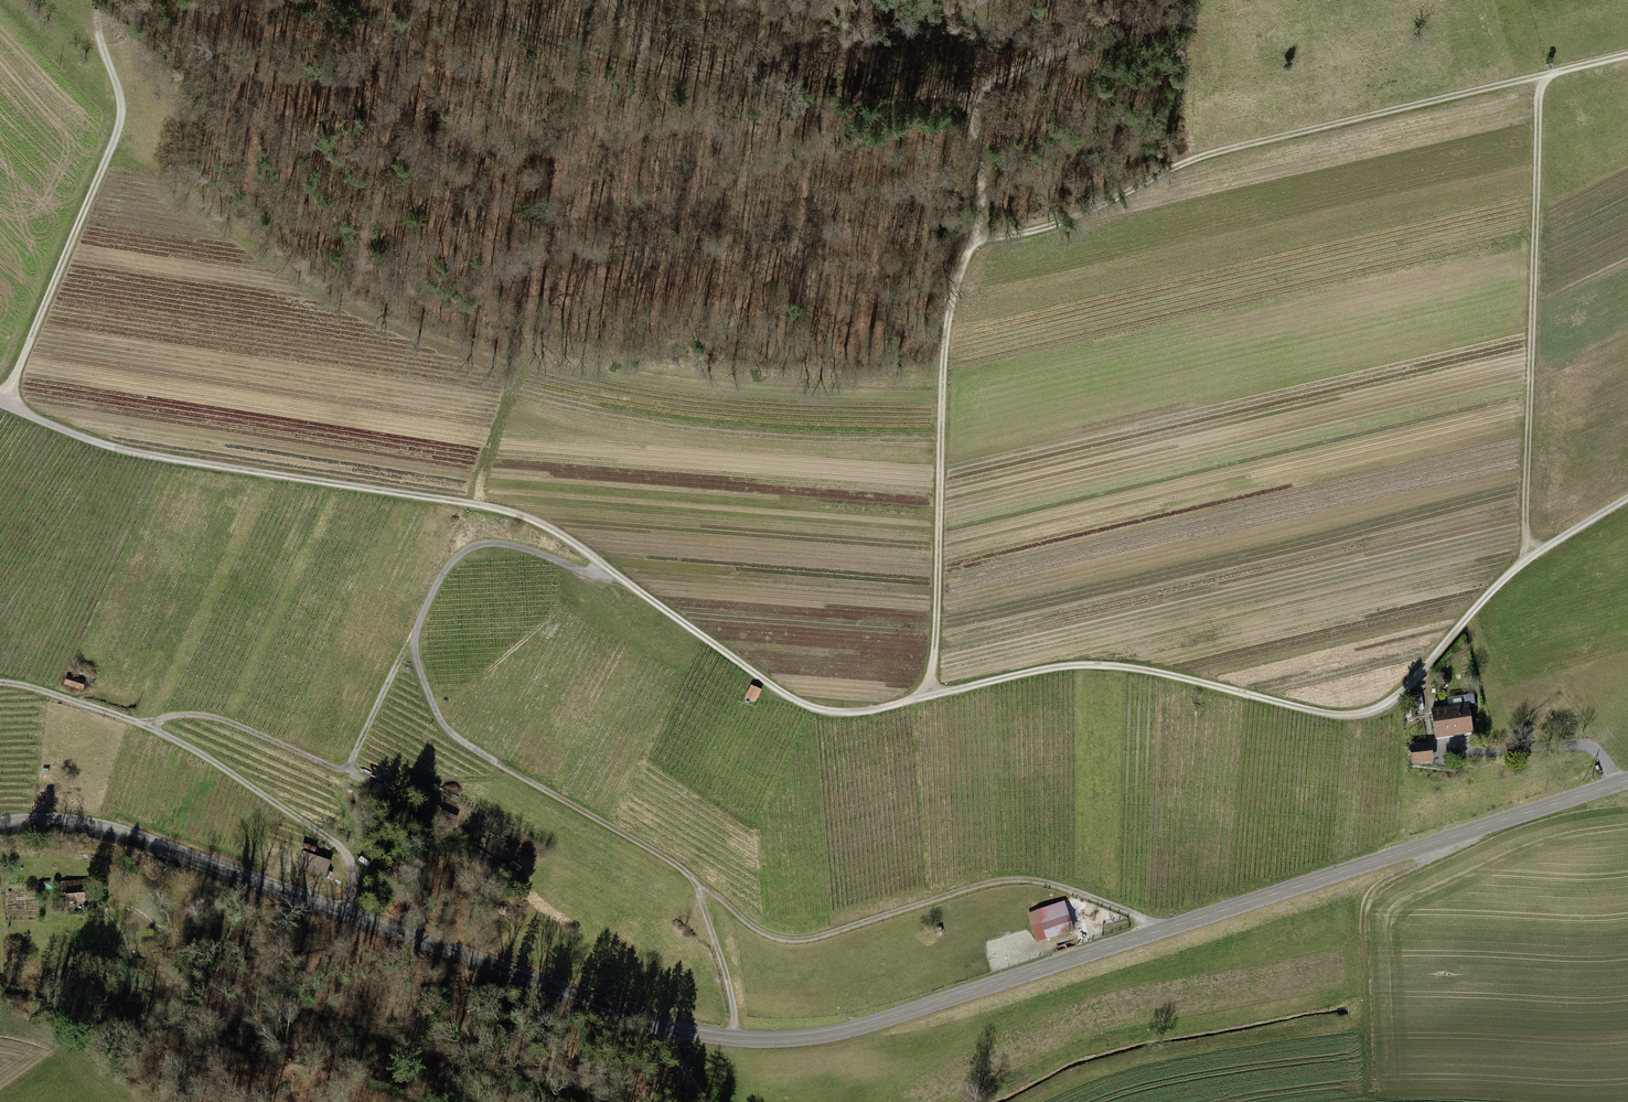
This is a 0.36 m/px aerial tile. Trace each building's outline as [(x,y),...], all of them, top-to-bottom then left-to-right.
[(85,683),(67,677),(65,683),(82,689),(85,683)] [(761,690),(751,686),(747,695),(756,699),(761,690)] [(1470,731),(1466,704),(1430,710),(1434,736),(1470,731)] [(1428,744),(1409,746),(1411,762),(1429,759),(1428,744)] [(326,862),(300,853),(294,868),(320,877),(326,862)] [(66,901),(88,900),(86,878),(65,879),(66,901)] [(1068,928),(1059,903),(1026,915),(1035,940),(1068,928)]
